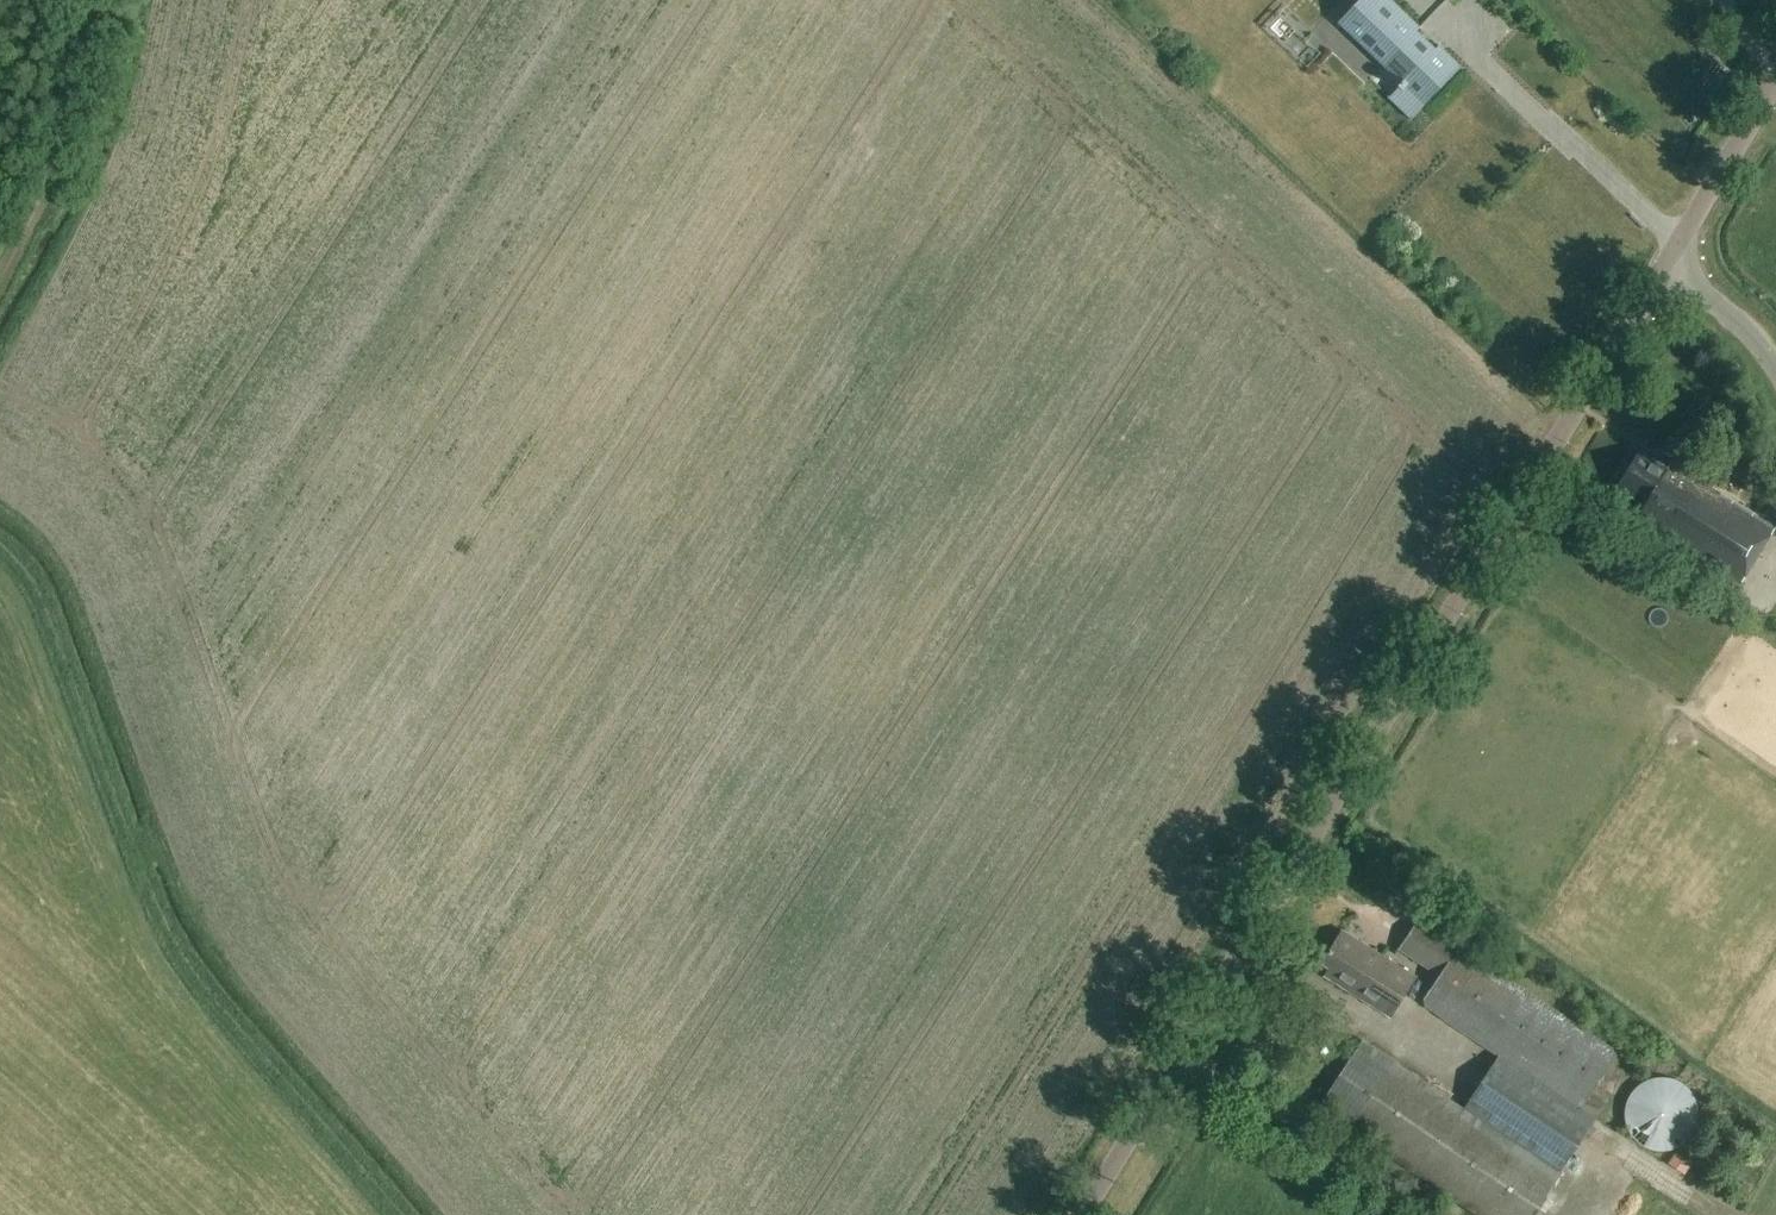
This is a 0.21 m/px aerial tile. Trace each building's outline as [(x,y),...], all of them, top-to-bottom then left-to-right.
[(1435,0),(1363,0),(1355,9),(1394,45),(1399,41),(1420,61),(1411,72),(1431,92),(1478,41),(1455,19),(1453,22),(1437,7),(1440,5),(1435,0)] [(1669,437),(1660,451),(1671,458),(1680,444),(1669,437)] [(1640,454),(1619,490),(1639,505),(1639,524),(1742,586),(1775,530),(1775,529),(1672,466),(1668,471),(1640,454)] [(1429,928),(1443,937),(1451,924),(1438,915),(1429,928)] [(1418,922),(1398,951),(1436,977),(1422,998),(1425,1009),(1496,1056),(1460,1110),(1360,1043),(1316,1109),(1475,1214),(1535,1214),(1595,1125),(1580,1115),(1619,1057),(1418,922)] [(1414,978),(1343,933),(1323,965),(1331,970),(1325,978),(1388,1018),(1414,978)] [(1629,1099),(1626,1108),(1625,1118),(1627,1127),(1632,1136),(1638,1143),(1646,1148),(1656,1151),(1665,1151),(1675,1149),(1683,1145),(1690,1138),(1696,1130),(1698,1121),(1699,1111),(1697,1102),(1692,1093),(1686,1086),(1678,1081),(1668,1078),(1659,1078),(1649,1080),(1641,1084),(1634,1091),(1629,1099)]
